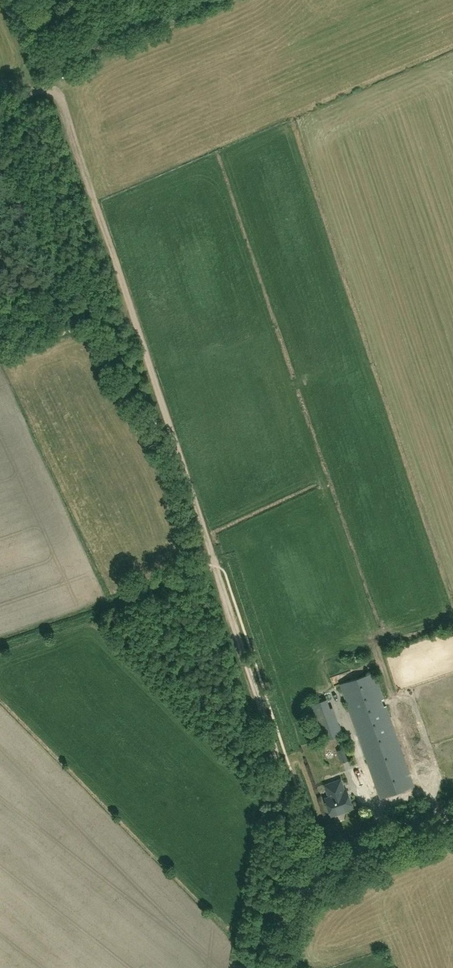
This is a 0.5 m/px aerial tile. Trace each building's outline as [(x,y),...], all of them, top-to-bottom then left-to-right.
[(380,798),(414,786),(374,672),(340,684),(380,798)] [(343,767),(350,764),(345,750),(338,753),(343,767)] [(345,789),(341,779),(325,784),(329,796),(325,797),(331,815),(353,807),(347,788),(345,789)]
